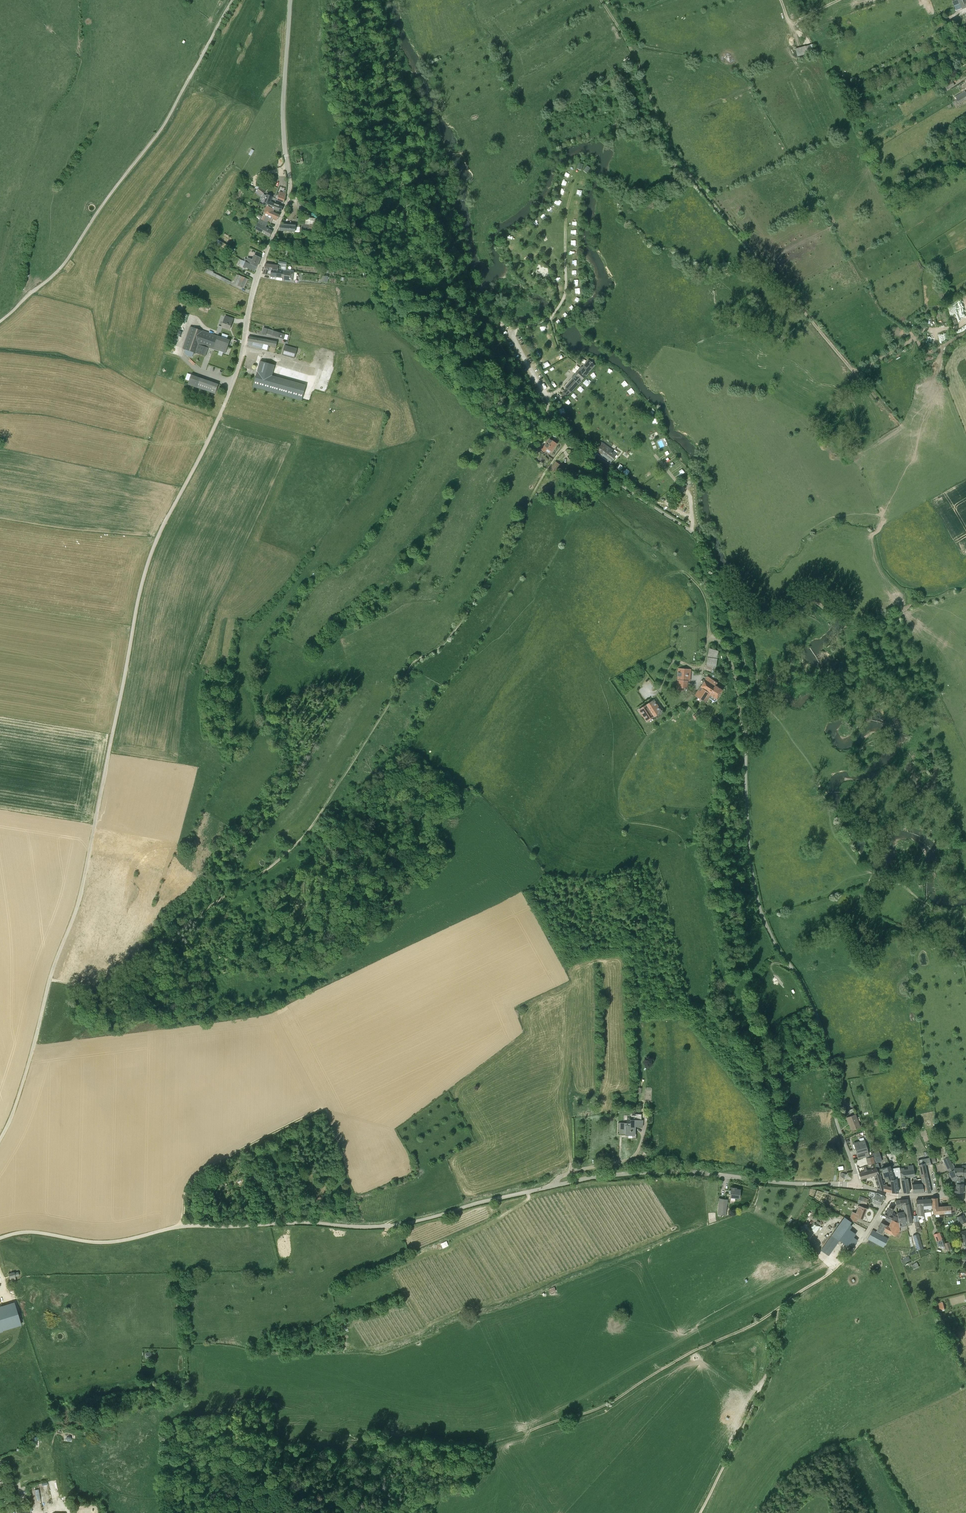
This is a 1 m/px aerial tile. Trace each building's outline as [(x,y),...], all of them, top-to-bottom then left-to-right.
[(952,1),(955,9),(956,9),(954,7),(960,5),(959,2),(962,0),(955,0),(952,1)] [(965,6),(965,1),(965,0),(962,0),(959,2),(960,5),(954,7),(956,9),(955,9),(955,11),(965,6)] [(962,38),(958,30),(954,32),(958,40),(962,38)] [(813,43),(796,47),(798,55),(815,50),(813,43)] [(941,77),(934,81),(933,79),(929,82),(932,86),(943,80),(941,77)] [(956,98),(956,99),(957,100),(957,99),(965,94),(965,92),(965,91),(955,97),(956,98)] [(952,102),(955,106),(959,103),(959,104),(965,100),(965,94),(957,99),(957,100),(956,99),(952,102)] [(959,153),(965,148),(965,146),(964,143),(956,149),(959,153)] [(301,152),(295,153),(297,163),(303,162),(301,152)] [(265,188),(262,185),(257,192),(262,196),(266,191),(264,190),(265,188)] [(281,211),(283,207),(270,202),(272,197),(267,195),(265,198),(266,199),(265,202),(264,202),(263,205),(266,206),(267,206),(275,209),(281,211)] [(278,219),(279,216),(273,212),(275,209),(267,206),(266,206),(264,213),(262,218),(270,223),(273,217),(278,219)] [(270,236),(272,231),(266,228),(268,223),(260,219),(255,229),(270,236)] [(317,221),(310,220),(309,232),(316,233),(317,221)] [(261,258),(255,255),(253,260),(248,258),(247,260),(245,259),(244,261),(257,267),(261,258)] [(257,267),(244,261),(242,261),(241,265),(243,266),(243,267),(246,268),(247,268),(255,271),(257,267)] [(278,265),(266,264),(263,274),(271,275),(284,278),(284,280),(294,281),(294,272),(286,271),(287,264),(279,263),(278,265)] [(230,285),(231,282),(214,273),(214,272),(208,269),(205,268),(204,272),(206,273),(230,285)] [(235,284),(238,286),(243,288),(247,279),(239,275),(234,284),(235,284)] [(222,327),(230,329),(232,322),(233,319),(226,316),(222,327)] [(216,335),(191,327),(184,348),(196,353),(199,344),(208,347),(212,348),(215,340),(216,335)] [(286,334),(274,331),(272,335),(284,339),(286,334)] [(228,347),(230,340),(216,335),(215,340),(218,341),(217,343),(228,347)] [(277,342),(248,337),(248,341),(247,345),(262,349),(264,344),(276,347),(277,342)] [(226,353),(228,347),(217,343),(218,341),(215,340),(212,348),(226,353)] [(206,356),(208,347),(199,344),(196,353),(206,356)] [(292,351),(293,348),(285,345),(282,355),(295,358),(297,353),(292,351)] [(194,352),(185,349),(184,352),(187,356),(192,358),(194,352)] [(595,365),(590,360),(589,360),(582,367),(581,366),(572,377),(573,379),(565,387),(566,388),(563,391),(567,395),(570,392),(571,392),(578,384),(579,384),(589,373),(588,372),(595,365)] [(215,394),(218,385),(219,384),(191,374),(187,384),(215,394)] [(300,401),(304,391),(256,374),(252,384),(300,401)] [(551,451),(557,444),(550,438),(541,450),(544,452),(545,450),(549,454),(551,451)] [(606,468),(607,467),(610,463),(617,454),(602,443),(595,452),(597,453),(593,458),(606,468)] [(552,467),(551,469),(555,472),(560,465),(558,464),(556,462),(552,467)] [(650,471),(645,474),(649,479),(653,476),(650,471)] [(709,647),(707,664),(716,665),(719,648),(709,647)] [(683,691),(683,688),(687,688),(688,681),(690,681),(691,669),(678,668),(676,691),(683,691)] [(718,687),(715,686),(717,683),(707,676),(695,695),(694,698),(696,699),(697,697),(705,702),(710,695),(711,695),(710,698),(715,701),(716,699),(717,699),(722,690),(718,687)] [(653,700),(639,709),(647,721),(661,712),(653,700)] [(860,1127),(856,1117),(857,1117),(854,1108),(848,1110),(850,1116),(848,1117),(850,1123),(851,1123),(852,1125),(850,1126),(852,1130),(860,1127)] [(643,1120),(641,1120),(642,1114),(635,1114),(635,1115),(632,1115),(631,1120),(630,1120),(630,1123),(626,1123),(620,1122),(620,1133),(628,1134),(628,1138),(636,1139),(636,1135),(634,1135),(634,1126),(643,1127),(643,1120)] [(866,1156),(869,1155),(864,1140),(854,1143),(856,1149),(857,1149),(858,1152),(857,1152),(859,1158),(866,1156)] [(875,1162),(875,1163),(878,1163),(882,1161),(879,1150),(872,1152),(872,1154),(875,1162)] [(947,1157),(944,1159),(947,1165),(952,1163),(949,1157),(947,1152),(945,1153),(946,1156),(947,1157)] [(866,1156),(868,1164),(875,1162),(872,1154),(869,1155),(866,1156)] [(931,1192),(929,1187),(927,1175),(924,1159),(918,1160),(920,1173),(925,1193),(931,1192)] [(881,1170),(878,1163),(875,1163),(876,1167),(876,1168),(867,1171),(866,1166),(863,1167),(864,1171),(859,1173),(861,1179),(871,1176),(874,1175),(878,1189),(883,1190),(882,1185),(880,1179),(881,1179),(880,1177),(881,1177),(880,1173),(879,1174),(878,1171),(881,1170)] [(954,1167),(952,1163),(947,1165),(949,1172),(953,1181),(955,1180),(954,1185),(957,1185),(957,1188),(955,1188),(955,1192),(964,1192),(964,1176),(958,1176),(954,1167)] [(907,1178),(906,1177),(914,1175),(913,1165),(907,1165),(908,1170),(905,1170),(904,1168),(900,1168),(900,1169),(901,1176),(903,1189),(904,1193),(909,1193),(907,1178)] [(894,1179),(890,1169),(889,1166),(881,1168),(884,1177),(887,1176),(889,1181),(891,1180),(894,1179)] [(958,1176),(964,1176),(965,1176),(965,1167),(954,1167),(958,1176)] [(898,1193),(897,1184),(896,1178),(900,1177),(900,1176),(901,1176),(900,1169),(899,1169),(899,1168),(890,1169),(894,1179),(891,1180),(892,1193),(898,1193)] [(913,1192),(924,1192),(922,1184),(912,1184),(913,1192)] [(730,1197),(739,1198),(740,1189),(736,1189),(736,1188),(731,1188),(730,1197)] [(877,1200),(876,1203),(880,1204),(881,1201),(884,1195),(876,1193),(874,1199),(877,1200)] [(862,1199),(862,1198),(860,1197),(859,1200),(861,1201),(860,1203),(866,1206),(867,1201),(862,1199)] [(956,1205),(951,1205),(937,1207),(937,1197),(931,1198),(932,1206),(934,1214),(951,1212),(956,1212),(956,1205)] [(718,1213),(726,1213),(727,1199),(720,1198),(718,1213)] [(903,1204),(908,1203),(907,1199),(900,1200),(901,1207),(901,1208),(904,1207),(903,1204)] [(923,1209),(932,1208),(931,1199),(922,1199),(923,1209)] [(912,1222),(908,1203),(903,1204),(904,1207),(904,1209),(904,1212),(907,1226),(907,1225),(912,1224),(912,1222)] [(866,1208),(862,1206),(859,1205),(856,1213),(852,1212),(849,1219),(856,1222),(858,1218),(862,1219),(866,1208)] [(898,1218),(891,1214),(893,1209),(892,1208),(891,1208),(889,1207),(886,1212),(885,1212),(884,1216),(886,1217),(899,1222),(898,1218)] [(899,1227),(907,1226),(904,1212),(897,1213),(898,1218),(899,1222),(899,1227)] [(851,1222),(845,1217),(844,1217),(835,1231),(849,1243),(849,1242),(853,1245),(857,1240),(853,1237),(855,1234),(847,1228),(851,1222)] [(899,1227),(899,1222),(886,1217),(885,1220),(891,1222),(889,1226),(881,1222),(879,1226),(884,1228),(883,1229),(885,1231),(893,1235),(896,1236),(897,1234),(898,1234),(899,1232),(900,1232),(899,1227)] [(810,1228),(815,1232),(820,1225),(816,1222),(810,1228)] [(884,1230),(885,1231),(883,1229),(884,1228),(879,1226),(877,1231),(882,1234),(884,1230)] [(872,1246),(874,1242),(884,1247),(888,1238),(872,1230),(868,1239),(869,1240),(867,1243),(872,1246)] [(847,1245),(849,1243),(835,1231),(825,1245),(832,1250),(839,1240),(847,1245)] [(939,1240),(942,1239),(942,1238),(939,1232),(934,1234),(936,1240),(937,1241),(939,1240)] [(923,1248),(918,1233),(913,1235),(917,1250),(923,1248)] [(947,1250),(953,1250),(950,1242),(949,1242),(947,1236),(944,1237),(945,1243),(945,1244),(947,1250)] [(10,1281),(16,1280),(15,1276),(19,1275),(18,1272),(15,1272),(14,1272),(8,1273),(10,1281)] [(20,1325),(8,1290),(0,1292),(0,1331),(20,1325)]
